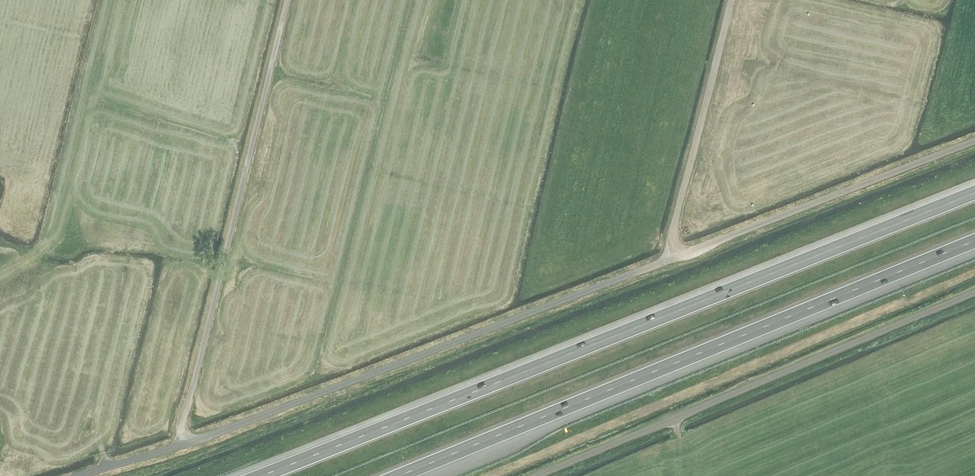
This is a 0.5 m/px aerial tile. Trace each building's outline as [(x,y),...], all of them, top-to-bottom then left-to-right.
[(942,262),(956,257),(955,253),(940,257),(942,262)] [(689,365),(713,355),(711,351),(687,361),(689,365)]
